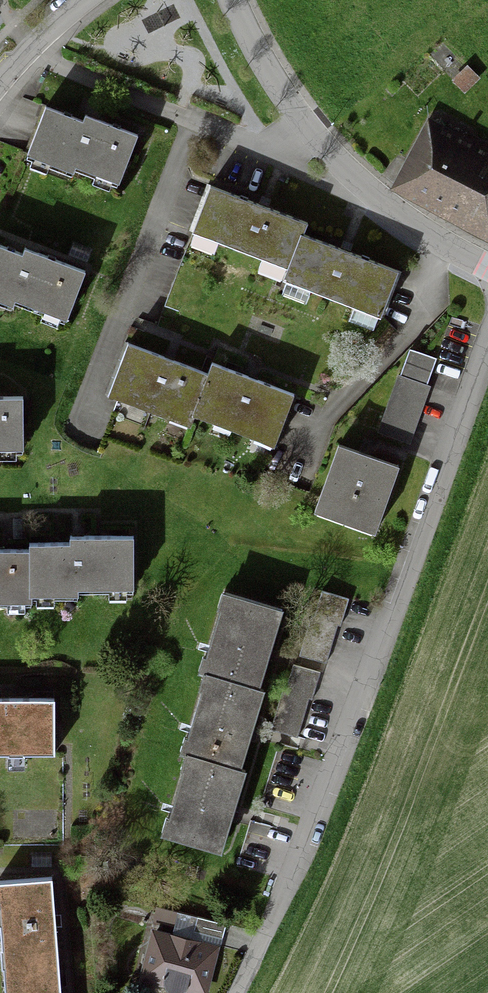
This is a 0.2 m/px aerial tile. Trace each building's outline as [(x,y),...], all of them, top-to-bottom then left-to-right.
[(88,130),(51,115),(31,167),(78,185),(82,177),(124,193),(143,144),(91,124),(88,130)] [(409,186),(486,228),(487,225),(487,141),(485,147),(443,124),(409,186)] [(311,231),(212,193),(195,238),(294,276),(306,243),(311,231)] [(384,323),(401,280),(306,243),(294,276),(290,287),(384,323)] [(0,252),(0,307),(16,314),(19,306),(70,327),(88,280),(29,257),(27,262),(0,252)] [(212,382),(127,350),(108,401),(193,433),(197,422),(212,382)] [(440,362),(409,351),(379,435),(410,446),(440,362)] [(278,454),(298,402),(217,371),(212,382),(197,422),(278,454)] [(27,458),(26,405),(0,405),(0,459),(27,458)] [(405,475),(343,453),(320,516),(382,538),(405,475)] [(138,595),(138,541),(73,541),(73,548),(32,548),(32,556),(34,601),(84,601),(84,595),(138,595)] [(34,608),(34,601),(32,556),(0,555),(0,609),(34,608)] [(348,598),(322,589),(301,654),(327,663),(348,598)] [(225,594),(204,673),(265,689),(286,610),(225,594)] [(318,672),(291,664),(283,690),(310,698),(318,672)] [(243,772),(265,689),(204,673),(183,756),(243,772)] [(310,698),(283,690),(270,729),(298,737),(310,698)] [(57,766),(59,707),(0,705),(0,764),(57,766)] [(222,852),(243,772),(183,756),(162,836),(222,852)] [(1,967),(61,962),(54,879),(0,883),(0,948),(1,967)] [(150,929),(136,982),(178,992),(208,992),(220,947),(150,929)] [(61,962),(1,967),(3,992),(63,992),(61,962)]
